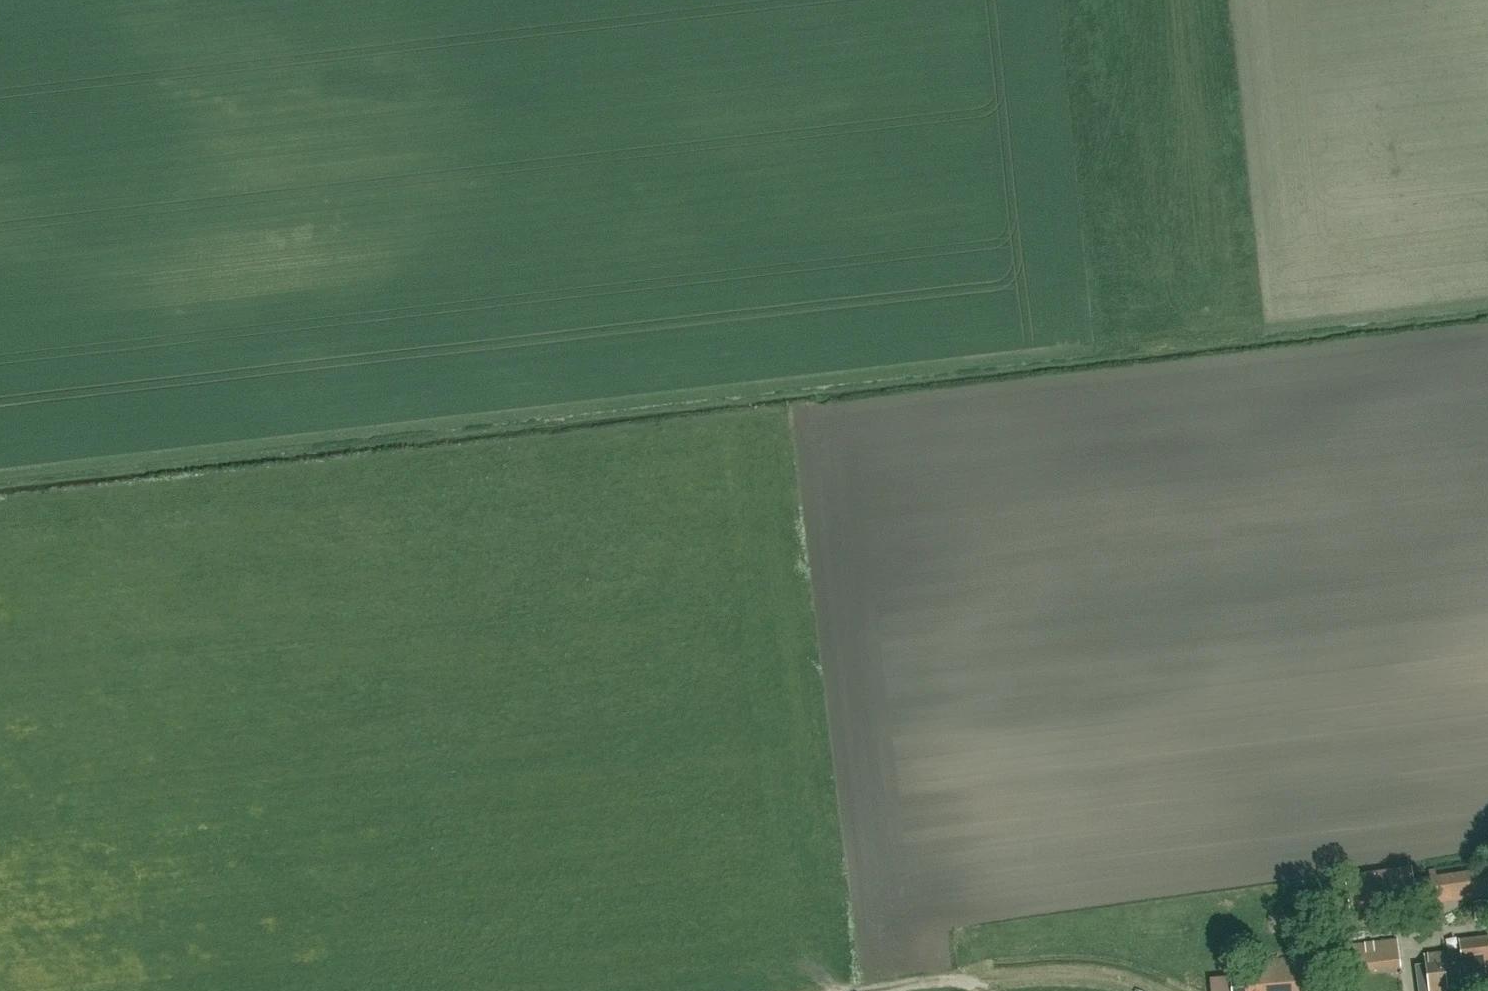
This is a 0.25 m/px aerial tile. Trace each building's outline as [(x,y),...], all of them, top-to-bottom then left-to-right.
[(1414,890),(1411,871),(1346,880),(1349,901),(1356,900),(1358,911),(1367,910),(1365,899),(1414,890)] [(1434,900),(1468,895),(1465,874),(1431,878),(1416,881),(1420,904),(1434,903),(1434,900)] [(1487,918),(1487,901),(1484,901),(1483,890),(1473,892),(1476,919),(1487,918)] [(1348,945),(1352,973),(1401,967),(1397,939),(1348,945)] [(1429,985),(1430,990),(1486,990),(1481,948),(1425,955),(1428,971),(1424,972),(1421,976),(1422,982),(1426,986),(1429,985)] [(1325,961),(1231,969),(1233,990),(1327,990),(1325,961)]
